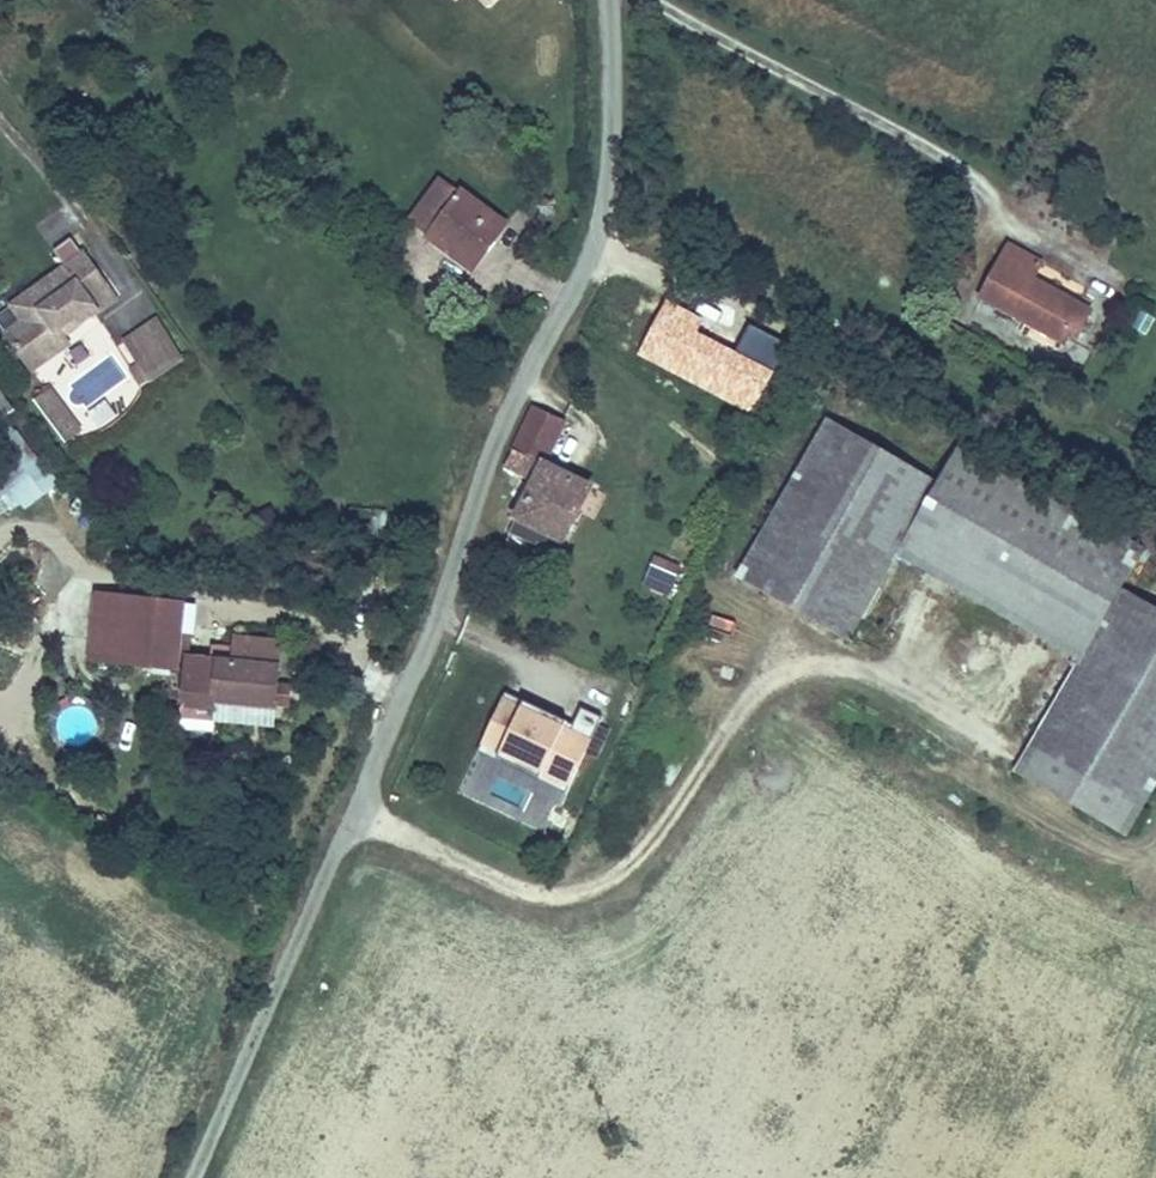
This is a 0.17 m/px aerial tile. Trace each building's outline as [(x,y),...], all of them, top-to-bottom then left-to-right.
[(514,206),(456,159),(419,206),(477,253),(514,206)] [(86,314),(119,289),(87,246),(34,287),(46,302),(37,309),(13,327),(39,361),(73,335),(63,322),(81,308),(86,314)] [(983,298),(1062,342),(1069,333),(1076,336),(1089,312),(1031,280),(1040,264),(1011,248),(983,298)] [(46,302),(34,287),(24,294),(37,309),(46,302)] [(185,346),(160,312),(130,335),(155,369),(185,346)] [(40,393),(69,431),(83,420),(54,382),(40,393)] [(13,406),(0,389),(0,415),(13,406)] [(565,418),(528,397),(500,460),(523,470),(498,524),(534,542),(539,544),(545,543),(550,539),(553,532),(560,536),(588,477),(547,453),(565,418)] [(636,418),(626,436),(636,441),(646,424),(636,418)] [(893,558),(936,484),(824,420),(735,577),(846,641),(893,558)] [(960,442),(936,484),(893,558),(1077,663),(1119,589),(1144,547),(960,442)] [(385,525),(385,509),(356,508),(355,524),(385,525)] [(670,593),(681,563),(652,553),(642,583),(670,593)] [(83,641),(120,646),(128,581),(91,576),(83,641)] [(128,581),(120,646),(167,652),(176,587),(128,581)] [(1119,589),(1077,663),(1015,773),(1129,838),(1155,791),(1155,610),(1119,589)] [(180,642),(175,681),(204,684),(263,692),(272,629),(228,623),(225,648),(180,642)] [(204,684),(175,681),(172,700),(202,704),(204,684)] [(478,748),(569,787),(600,715),(580,706),(574,719),(503,689),(478,748)]
